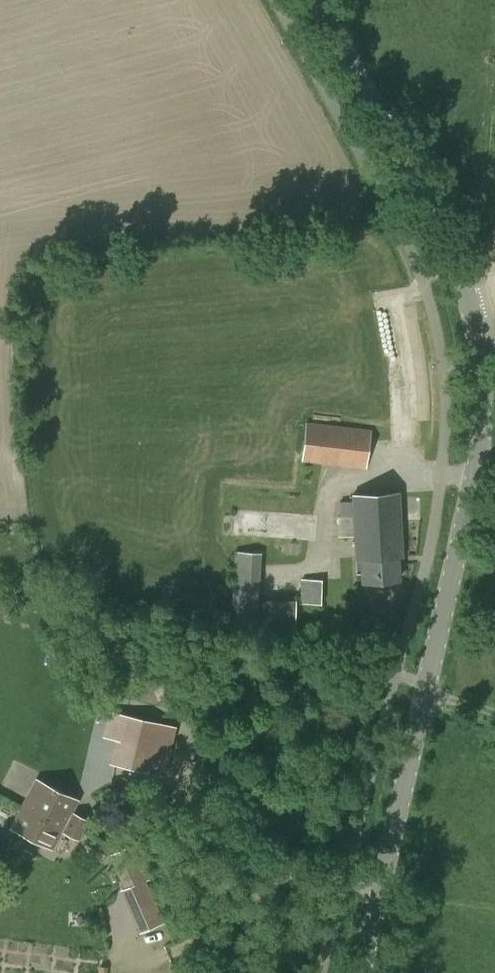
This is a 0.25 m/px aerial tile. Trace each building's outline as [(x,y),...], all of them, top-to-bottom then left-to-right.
[(300,461),(366,468),(372,429),(304,421),(300,461)] [(357,573),(360,573),(361,582),(401,579),(399,556),(404,555),(399,492),(351,495),(352,501),(338,502),(339,516),(353,515),(357,573)] [(230,628),(256,629),(261,552),(235,551),(230,628)] [(300,603),(321,603),(322,579),(301,578),(300,603)] [(261,629),(296,630),(296,599),(261,599),(261,629)] [(109,710),(103,736),(114,739),(109,762),(166,775),(175,737),(177,726),(174,725),(109,710)] [(35,778),(20,806),(38,814),(41,808),(67,822),(84,831),(89,820),(72,811),(78,800),(35,778)] [(38,814),(20,806),(10,827),(52,849),(62,831),(79,840),(84,831),(67,822),(41,808),(38,814)] [(124,888),(121,889),(140,932),(164,922),(146,879),(148,878),(134,844),(110,854),(124,888)]
